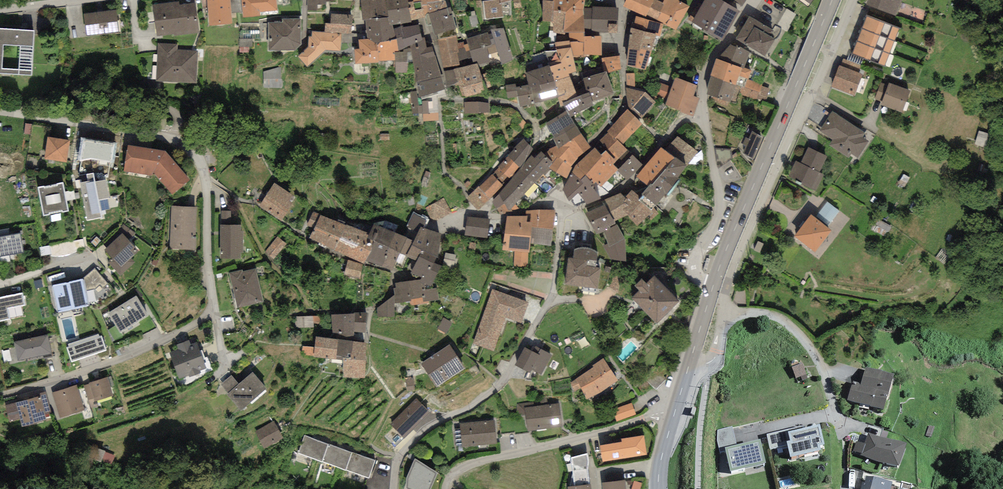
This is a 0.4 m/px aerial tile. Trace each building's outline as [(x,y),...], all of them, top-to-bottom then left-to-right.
[(209,26),(232,24),(231,13),(230,0),(207,0),(209,26)] [(241,0),(230,0),(231,13),(242,12),(241,0)] [(242,12),(243,17),(260,16),(260,12),(278,10),(277,0),(241,0),(242,12)] [(307,10),(317,10),(317,5),(326,5),(326,2),(335,1),(335,0),(307,0),(307,10)] [(366,20),(389,17),(386,0),(361,0),(363,21),(366,20)] [(389,17),(390,25),(393,25),(394,28),(403,26),(412,25),(412,21),(408,0),(386,0),(389,17)] [(429,13),(426,0),(408,0),(412,21),(421,19),(427,17),(426,14),(429,13)] [(429,13),(447,8),(446,1),(444,1),(444,0),(426,0),(429,13)] [(492,0),(483,1),(485,19),(504,17),(502,3),(511,0),(492,0)] [(542,21),(553,22),(552,33),(565,34),(565,33),(566,0),(543,0),(542,21)] [(565,33),(569,33),(584,32),(583,29),(584,8),(585,0),(566,0),(565,33)] [(623,6),(645,17),(646,14),(654,0),(626,0),(623,6)] [(677,0),(663,0),(662,3),(656,0),(654,0),(646,14),(676,30),(689,6),(677,0)] [(721,0),(705,0),(692,22),(722,40),(739,10),(721,0)] [(866,5),(896,16),(902,0),(868,0),(866,5)] [(199,33),(195,3),(180,5),(179,2),(153,6),(157,36),(174,33),(174,36),(199,33)] [(451,7),(447,8),(429,13),(434,35),(438,34),(438,40),(456,35),(457,35),(456,29),(451,7)] [(592,8),(584,8),(583,29),(591,29),(591,32),(608,33),(617,33),(618,7),(592,7),(592,8)] [(116,11),(84,14),(86,36),(119,33),(116,11)] [(353,15),(331,14),(330,23),(325,23),(325,32),(341,33),(352,34),(353,15)] [(866,15),(862,28),(894,41),(899,28),(866,15)] [(772,30),(749,16),(735,38),(766,57),(777,39),(769,35),(772,30)] [(389,17),(366,20),(368,38),(378,46),(380,42),(396,39),(394,28),(393,25),(390,25),(389,17)] [(663,24),(636,17),(633,29),(656,35),(660,36),(663,24)] [(301,45),(301,19),(282,19),(283,22),(268,23),(269,51),(295,51),(301,45)] [(403,26),(394,28),(396,39),(401,37),(403,40),(421,33),(419,25),(412,25),(403,26)] [(32,76),(35,31),(0,28),(0,74),(32,76)] [(491,30),(492,33),(495,44),(491,45),(492,48),(487,49),(489,54),(498,52),(502,65),(514,60),(503,28),(491,30)] [(633,29),(631,28),(628,47),(651,52),(656,35),(633,29)] [(862,28),(857,41),(889,54),(894,41),(862,28)] [(340,51),(341,33),(325,32),(312,31),(312,36),(309,36),(309,46),(298,56),(307,67),(325,50),(340,51)] [(466,39),(467,44),(472,58),(474,65),(477,63),(478,66),(491,62),(489,54),(487,49),(492,48),(491,45),(495,44),(492,33),(488,34),(488,32),(466,39)] [(584,32),(569,33),(569,40),(569,43),(573,58),(584,58),(584,55),(601,55),(602,36),(584,36),(584,32)] [(422,41),(422,38),(421,33),(403,40),(401,37),(396,39),(399,51),(410,46),(422,41)] [(456,35),(438,40),(443,69),(460,65),(459,61),(472,58),(467,44),(465,45),(463,42),(458,43),(456,35)] [(368,38),(358,39),(359,49),(355,49),(355,64),(379,64),(379,61),(395,61),(395,53),(399,51),(396,39),(380,42),(378,46),(368,38)] [(422,41),(410,46),(411,48),(413,61),(417,83),(441,77),(431,46),(427,47),(424,38),(422,38),(422,41)] [(554,82),(570,77),(569,74),(576,71),(573,58),(569,43),(569,40),(555,42),(556,50),(545,52),(549,65),(554,82)] [(889,54),(857,41),(852,53),(885,65),(889,54)] [(196,83),(198,51),(178,50),(178,44),(158,43),(156,81),(196,83)] [(750,52),(730,44),(716,58),(742,68),(744,68),(750,52)] [(645,70),(651,52),(628,47),(626,65),(645,70)] [(413,61),(411,48),(403,50),(404,52),(395,53),(395,61),(395,73),(407,72),(408,61),(413,61)] [(620,56),(602,58),(604,72),(606,71),(607,73),(622,69),(620,56)] [(742,68),(716,58),(710,76),(712,77),(740,87),(744,88),(747,80),(751,71),(744,68),(742,68)] [(843,58),(840,66),(858,73),(861,65),(843,58)] [(474,65),(444,71),(447,87),(458,83),(463,97),(486,91),(478,66),(477,63),(474,65)] [(273,64),(254,73),(254,87),(273,87),(273,64)] [(525,72),(528,85),(532,104),(558,98),(559,98),(554,82),(549,65),(525,72)] [(840,66),(839,65),(831,87),(855,95),(862,74),(858,73),(840,66)] [(589,92),(592,102),(615,93),(607,73),(606,71),(604,72),(583,79),(587,93),(589,92)] [(635,73),(626,74),(626,88),(635,90),(635,73)] [(417,83),(419,97),(445,90),(441,77),(417,83)] [(570,77),(554,82),(559,98),(558,98),(559,103),(560,107),(564,106),(563,103),(578,97),(577,95),(570,77)] [(698,86),(675,77),(671,88),(667,99),(664,105),(693,116),(700,99),(694,96),(698,86)] [(738,94),(740,87),(712,77),(706,94),(712,96),(710,101),(728,107),(731,100),(735,102),(738,94)] [(762,85),(747,80),(744,88),(740,87),(738,94),(756,100),(757,98),(765,101),(769,89),(762,87),(762,85)] [(671,88),(658,82),(653,93),(667,99),(671,88)] [(516,83),(505,85),(508,99),(518,97),(520,107),(532,104),(528,85),(517,87),(516,83)] [(882,101),(888,85),(881,83),(875,99),(882,101)] [(911,91),(889,83),(888,85),(882,101),(880,105),(902,113),(911,91)] [(635,90),(626,88),(627,104),(641,118),(656,102),(646,92),(635,90)] [(417,91),(410,92),(413,114),(423,114),(429,114),(428,101),(422,102),(422,105),(418,106),(417,91)] [(566,111),(571,117),(594,105),(592,102),(589,92),(587,93),(578,97),(563,103),(564,106),(566,111)] [(459,102),(460,116),(483,115),(483,101),(459,102)] [(642,124),(627,109),(607,131),(608,132),(609,133),(623,145),(642,124)] [(566,111),(546,122),(553,137),(556,146),(558,149),(566,144),(581,134),(571,117),(566,111)] [(865,133),(832,111),(819,131),(832,140),(829,145),(848,158),(851,153),(858,158),(869,142),(862,137),(865,133)] [(437,113),(429,114),(423,114),(424,121),(438,120),(437,113)] [(628,151),(609,133),(608,132),(600,141),(595,147),(601,155),(606,150),(616,160),(628,151)] [(764,138),(752,132),(748,139),(746,138),(742,144),(745,146),(742,153),(753,159),(764,138)] [(591,148),(581,134),(566,144),(578,159),(578,157),(591,148)] [(677,136),(665,150),(675,157),(687,166),(698,151),(677,136)] [(70,140),(47,137),(44,159),(66,163),(70,140)] [(85,138),(81,137),(78,161),(81,162),(91,159),(114,163),(117,144),(85,139),(85,138)] [(534,149),(523,139),(508,156),(520,167),(534,149)] [(571,167),(578,159),(566,144),(558,149),(556,146),(549,149),(550,150),(544,154),(552,162),(548,167),(551,169),(566,178),(572,168),(571,167)] [(166,150),(128,145),(124,172),(153,175),(153,173),(172,195),(191,180),(166,150)] [(626,179),(618,172),(619,170),(614,164),(617,161),(616,160),(606,150),(601,155),(595,147),(575,165),(572,173),(581,181),(585,176),(593,184),(594,185),(596,183),(601,187),(602,186),(608,192),(626,179)] [(665,150),(661,147),(637,177),(648,187),(651,184),(652,185),(675,157),(665,150)] [(827,156),(808,147),(801,163),(796,161),(788,176),(816,190),(824,175),(819,172),(827,156)] [(730,149),(714,149),(718,168),(732,159),(730,149)] [(643,165),(629,151),(628,151),(616,160),(617,161),(614,164),(619,170),(618,172),(626,179),(627,181),(643,165)] [(532,155),(520,169),(535,183),(538,186),(547,177),(545,175),(551,169),(548,167),(552,162),(544,154),(541,152),(534,158),(532,155)] [(519,167),(508,156),(498,166),(499,168),(495,171),(495,173),(493,175),(501,183),(508,177),(510,178),(519,167)] [(652,185),(664,195),(665,194),(666,195),(687,166),(675,157),(652,185)] [(535,183),(520,169),(492,201),(496,208),(497,208),(500,215),(519,210),(515,204),(535,183)] [(88,182),(80,183),(87,220),(101,217),(98,200),(110,199),(106,180),(95,182),(94,173),(87,174),(88,182)] [(572,173),(563,189),(563,190),(569,201),(571,201),(576,207),(585,202),(587,205),(601,198),(591,185),(593,184),(585,176),(581,181),(572,173)] [(503,185),(501,183),(493,175),(492,174),(479,187),(478,186),(466,198),(479,211),(490,200),(489,199),(503,185)] [(63,182),(37,187),(42,216),(69,211),(63,182)] [(296,197),(274,183),(259,206),(281,221),(296,197)] [(652,185),(651,184),(648,187),(642,194),(655,205),(656,206),(664,195),(652,185)] [(621,193),(605,200),(604,201),(614,222),(628,215),(637,226),(647,218),(651,221),(659,214),(653,207),(655,205),(642,194),(639,197),(632,190),(625,198),(621,193)] [(443,198),(425,208),(434,223),(452,213),(443,198)] [(604,201),(587,209),(588,212),(585,213),(593,229),(594,228),(597,234),(604,231),(616,225),(614,222),(604,201)] [(828,225),(839,211),(828,202),(817,216),(828,225)] [(170,249),(196,251),(197,207),(171,206),(170,249)] [(222,210),(221,225),(230,225),(231,211),(222,210)] [(554,210),(526,210),(525,216),(527,216),(527,222),(531,222),(530,243),(551,245),(553,228),(554,210)] [(334,251),(345,225),(314,211),(307,225),(314,228),(309,239),(334,251)] [(427,219),(413,212),(406,226),(418,232),(421,227),(423,228),(427,219)] [(832,231),(811,215),(795,237),(816,252),(832,231)] [(525,216),(507,216),(502,250),(529,252),(530,243),(531,222),(527,222),(527,216),(525,216)] [(465,235),(488,237),(489,219),(466,217),(465,235)] [(345,225),(334,251),(364,264),(366,260),(374,241),(368,239),(370,234),(346,223),(345,225)] [(374,224),(370,234),(368,239),(374,241),(366,260),(381,266),(395,233),(374,224)] [(618,224),(616,225),(604,231),(608,244),(609,247),(625,239),(618,224)] [(239,231),(239,225),(230,225),(221,225),(220,225),(220,248),(221,248),(221,259),(240,259),(240,253),(243,253),(243,231),(239,231)] [(437,265),(441,233),(423,228),(421,227),(418,232),(413,241),(407,256),(415,260),(416,257),(437,265)] [(0,237),(0,254),(1,256),(23,252),(20,233),(0,237)] [(123,233),(104,250),(112,258),(108,262),(121,276),(135,262),(132,259),(140,251),(123,233)] [(413,241),(395,233),(381,266),(392,271),(399,253),(407,256),(413,241)] [(275,260),(288,246),(281,239),(267,253),(275,260)] [(626,261),(625,239),(609,247),(608,244),(604,246),(611,260),(626,261)] [(573,250),(573,258),(568,258),(565,284),(598,288),(601,261),(596,261),(597,253),(593,251),(591,250),(587,249),(584,248),(581,249),(577,249),(573,250)] [(413,265),(410,273),(419,277),(418,281),(425,284),(433,287),(441,267),(439,266),(426,261),(416,257),(415,260),(413,265)] [(347,261),(344,274),(360,278),(363,265),(347,261)] [(116,292),(94,268),(83,279),(88,302),(97,301),(105,293),(110,298),(116,292)] [(264,302),(256,269),(244,272),(243,270),(229,273),(237,308),(264,302)] [(631,298),(643,310),(667,287),(655,275),(647,283),(642,278),(634,285),(639,291),(631,298)] [(52,286),(58,313),(88,306),(88,302),(83,279),(52,286)] [(410,301),(408,281),(395,283),(396,288),(394,288),(394,295),(395,302),(410,301)] [(418,281),(408,281),(410,301),(411,306),(424,304),(424,301),(422,290),(426,289),(425,284),(418,281)] [(667,287),(643,310),(656,324),(680,302),(667,287)] [(438,299),(437,288),(426,289),(422,290),(424,301),(438,299)] [(528,302),(492,289),(472,345),(493,352),(505,318),(520,323),(528,302)] [(22,293),(0,298),(0,321),(10,319),(7,308),(25,305),(22,293)] [(395,302),(394,295),(377,308),(377,317),(395,317),(395,302)] [(148,316),(136,296),(108,312),(120,333),(148,316)] [(368,312),(354,313),(354,314),(354,332),(366,333),(368,312)] [(354,332),(354,314),(332,315),(333,339),(339,340),(348,341),(354,336),(354,332)] [(320,316),(293,316),(292,328),(320,328),(320,316)] [(66,347),(72,362),(107,350),(102,335),(99,336),(98,334),(68,344),(69,347),(66,347)] [(47,335),(14,342),(18,361),(51,354),(47,335)] [(333,339),(316,337),(314,347),(313,356),(313,357),(336,359),(339,340),(333,339)] [(189,340),(177,345),(178,349),(169,353),(180,379),(189,376),(189,377),(201,373),(200,371),(207,368),(196,342),(191,344),(189,340)] [(348,341),(339,340),(336,359),(342,360),(343,377),(365,378),(366,343),(348,341)] [(449,345),(421,365),(437,388),(466,368),(449,345)] [(313,356),(314,347),(303,346),(302,355),(313,356)] [(514,365),(530,373),(532,370),(541,375),(552,355),(536,346),(533,351),(524,347),(514,365)] [(604,358),(593,365),(594,367),(570,383),(575,392),(581,389),(588,400),(618,381),(604,358)] [(802,362),(791,367),(796,379),(801,377),(802,381),(808,378),(802,362)] [(893,374),(866,366),(861,382),(853,380),(847,399),(883,409),(893,374)] [(253,372),(239,384),(228,393),(227,395),(241,411),(266,389),(253,372)] [(239,384),(231,375),(221,385),(228,393),(239,384)] [(89,383),(89,384),(95,402),(97,401),(113,395),(111,387),(108,377),(89,383)] [(99,406),(97,401),(95,402),(89,384),(84,386),(91,409),(99,406)] [(76,385),(52,393),(60,418),(84,410),(76,385)] [(40,396),(5,406),(10,422),(20,419),(22,427),(46,420),(46,417),(49,416),(48,413),(52,412),(46,392),(40,393),(40,396)] [(430,413),(415,399),(390,424),(404,438),(430,413)] [(525,414),(528,433),(564,428),(561,403),(532,407),(532,402),(517,403),(519,415),(525,414)] [(632,403),(613,410),(617,421),(636,414),(632,403)] [(494,419),(460,424),(460,430),(455,431),(457,445),(462,444),(462,447),(497,443),(494,419)] [(274,421),(255,432),(264,449),(284,438),(274,421)] [(803,428),(788,432),(790,439),(787,441),(788,445),(791,458),(821,450),(819,445),(825,444),(820,424),(803,428)] [(788,432),(803,428),(802,425),(767,434),(771,449),(788,445),(787,441),(790,439),(788,432)] [(725,448),(737,445),(732,426),(717,430),(717,440),(720,453),(725,451),(725,448)] [(906,444),(868,433),(865,443),(856,440),(853,451),(861,453),(860,455),(899,466),(906,444)] [(644,435),(621,438),(621,442),(600,445),(602,462),(647,455),(644,435)] [(329,445),(304,436),(298,453),(322,462),(329,445)] [(737,445),(725,448),(725,451),(730,472),(766,463),(760,439),(737,445)] [(351,453),(329,445),(322,462),(345,470),(351,453)] [(375,461),(351,453),(345,470),(369,478),(375,461)] [(587,454),(571,458),(574,486),(589,485),(588,469),(588,467),(589,464),(589,461),(588,458),(587,454)] [(415,459),(407,478),(407,488),(409,488),(431,488),(438,473),(415,459)] [(866,476),(865,482),(862,481),(860,488),(891,488),(892,482),(866,476)] [(625,480),(602,483),(603,488),(626,488),(625,480)]
